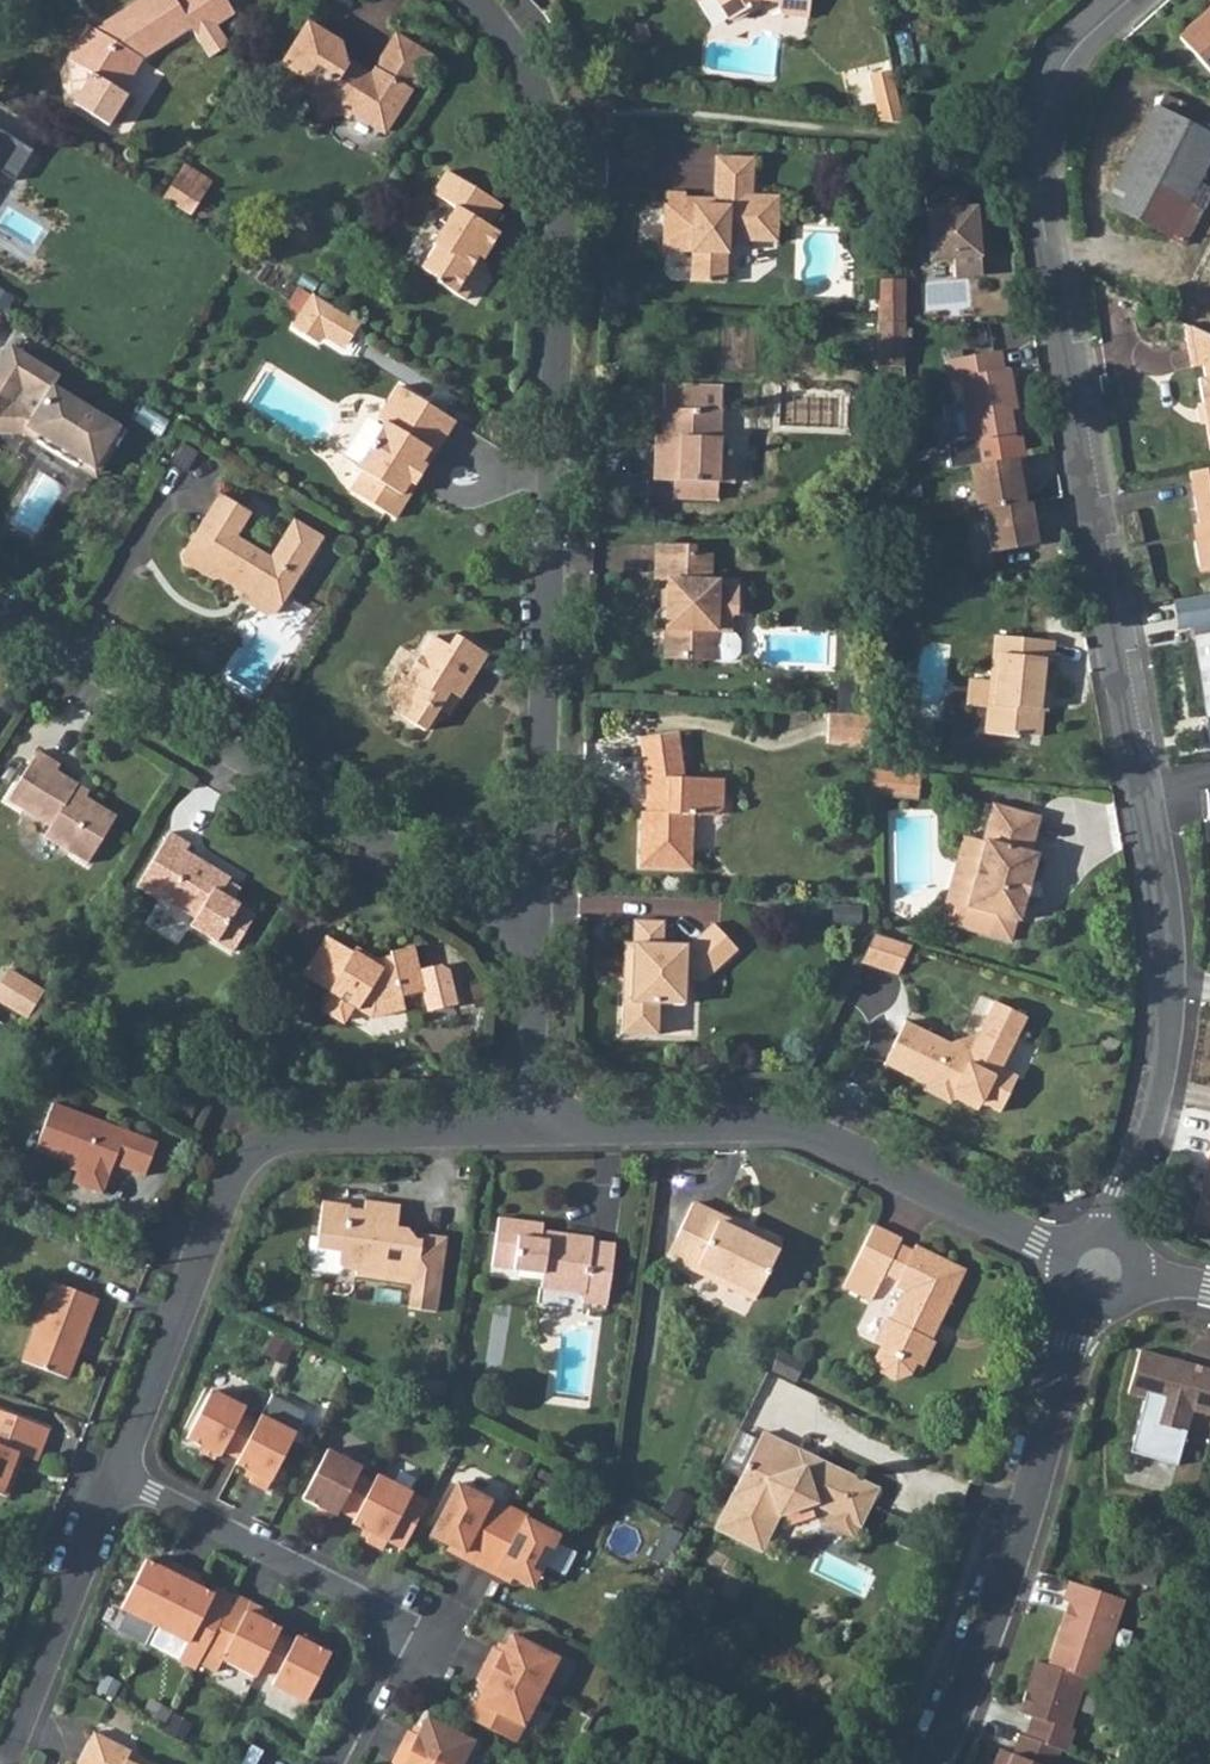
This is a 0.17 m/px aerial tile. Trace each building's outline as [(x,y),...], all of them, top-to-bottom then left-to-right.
[(71,104),(106,127),(125,96),(119,93),(141,58),(189,27),(207,55),(226,43),(213,24),(231,12),(223,0),(137,0),(107,19),(110,26),(98,34),(87,27),(66,60),(90,74),(71,104)] [(724,19),(757,1),(773,2),(772,8),(780,15),(805,17),(807,0),(713,0),(724,19)] [(1209,64),(1209,3),(1180,30),(1209,64)] [(308,21),(283,60),(315,82),(309,92),(316,123),(347,116),(351,109),(384,130),(399,105),(395,102),(404,88),(408,91),(430,57),(396,35),(374,70),(370,66),(360,69),(346,60),(342,43),(308,21)] [(890,66),(866,73),(877,121),(901,123),(901,118),(890,66)] [(106,127),(123,122),(135,102),(125,96),(106,127)] [(1107,200),(1170,233),(1209,154),(1209,132),(1157,105),(1107,200)] [(683,203),(683,196),(683,195),(665,194),(665,204),(661,204),(660,243),(668,252),(690,252),(689,280),(724,280),(726,239),(774,240),(776,194),(750,192),(751,156),(714,155),(712,197),(712,204),(683,203)] [(195,212),(215,178),(186,161),(166,195),(195,212)] [(485,227),(464,214),(476,193),(442,172),(428,195),(450,209),(429,243),(432,244),(419,268),(432,275),(432,283),(460,299),(473,277),(472,268),(469,266),(474,257),(478,259),(494,233),(485,227)] [(922,183),(929,260),(951,258),(953,276),(980,274),(976,229),(983,228),(981,206),(967,207),(964,188),(922,183)] [(476,193),(464,214),(485,227),(498,206),(476,193)] [(876,279),(873,321),(901,322),(902,312),(903,289),(903,281),(876,279)] [(340,342),(352,321),(310,295),(290,328),(311,341),(318,329),(340,342)] [(873,321),(871,365),(897,367),(901,322),(873,321)] [(1188,324),(1194,359),(1203,359),(1206,374),(1201,376),(1209,429),(1209,334),(1188,324)] [(3,393),(26,354),(7,343),(0,355),(0,392),(3,393)] [(995,368),(992,351),(942,359),(945,380),(956,378),(966,435),(941,440),(945,466),(1019,453),(1015,432),(1009,433),(1004,410),(1011,409),(1002,367),(995,368)] [(9,430),(13,424),(20,428),(19,431),(74,465),(78,459),(97,471),(122,428),(49,383),(56,372),(26,354),(3,393),(0,392),(0,430),(9,430)] [(650,478),(672,480),(714,482),(730,483),(732,456),(723,455),(725,383),(664,381),(661,435),(667,435),(666,452),(652,452),(650,478)] [(359,473),(347,493),(389,519),(401,499),(396,495),(404,483),(409,486),(421,468),(415,464),(424,450),(429,453),(450,421),(395,387),(375,420),(381,424),(353,468),(359,473)] [(964,464),(972,509),(1018,501),(1013,474),(1022,473),(1019,453),(964,464)] [(78,459),(74,465),(93,477),(97,471),(78,459)] [(1195,469),(1205,531),(1200,538),(1205,566),(1209,565),(1209,466),(1195,469)] [(714,482),(672,480),(671,497),(713,500),(714,482)] [(217,494),(180,555),(181,563),(210,582),(216,580),(245,598),(247,605),(264,616),(271,613),(317,538),(288,519),(265,558),(233,538),(247,514),(217,494)] [(1027,499),(978,508),(985,550),(1032,541),(1027,518),(1030,518),(1027,499)] [(669,610),(658,609),(651,613),(650,628),(663,629),(662,659),(713,662),(715,631),(727,631),(729,613),(733,613),(734,582),(706,580),(707,557),(691,555),(691,546),(655,544),(653,581),(660,581),(665,582),(664,597),(669,598),(669,610)] [(1194,605),(1200,640),(1196,641),(1208,716),(1209,716),(1209,603),(1194,605)] [(715,631),(713,662),(713,665),(724,665),(736,655),(737,643),(727,631),(715,631)] [(985,707),(982,733),(1015,737),(1015,733),(1030,734),(1034,690),(1039,690),(1042,660),(1046,661),(1048,639),(991,634),(987,679),(985,707)] [(423,731),(437,708),(446,694),(455,700),(484,655),(453,636),(446,646),(429,637),(404,677),(397,673),(387,687),(390,711),(423,731)] [(985,707),(987,679),(966,677),(963,706),(985,707)] [(446,694),(437,708),(447,715),(455,700),(446,694)] [(825,744),(867,745),(867,716),(826,714),(825,744)] [(638,812),(635,866),(686,868),(689,814),(710,815),(719,807),(720,782),(681,780),(677,736),(638,739),(641,779),(645,780),(647,796),(646,812),(638,812)] [(35,749),(5,797),(50,824),(42,836),(85,862),(115,813),(73,788),(77,782),(55,769),(59,762),(35,749)] [(919,775),(868,770),(869,796),(916,801),(919,775)] [(980,846),(963,909),(1011,924),(1015,925),(1034,860),(1027,857),(1037,822),(987,807),(977,845),(980,846)] [(231,900),(219,893),(227,881),(228,878),(207,864),(184,849),(188,843),(168,830),(137,882),(192,918),(188,925),(205,936),(231,952),(254,916),(231,900)] [(937,924),(1005,944),(1011,924),(963,909),(980,846),(977,845),(962,841),(937,924)] [(227,881),(219,893),(231,900),(239,889),(227,881)] [(630,978),(621,978),(620,1033),(654,1034),(655,1003),(683,1003),(684,980),(685,962),(700,963),(708,971),(733,950),(710,924),(685,945),(660,944),(660,921),(632,920),(631,943),(630,978)] [(909,946),(872,934),(870,940),(861,959),(860,962),(895,976),(909,946)] [(322,937),(299,974),(326,991),(325,993),(329,995),(322,1006),(324,1015),(335,1022),(341,1021),(349,1009),(368,1021),(405,1011),(401,997),(423,991),(412,947),(401,949),(386,953),(387,957),(371,961),(369,963),(350,951),(348,953),(322,937)] [(623,943),(621,978),(630,978),(631,943),(623,943)] [(685,962),(684,980),(698,980),(708,971),(700,963),(685,962)] [(43,991),(7,969),(0,981),(0,1000),(27,1018),(43,991)] [(903,1021),(892,1046),(912,1055),(906,1067),(923,1076),(920,1081),(952,1096),(955,1091),(979,1103),(997,1112),(1014,1079),(998,1070),(1024,1020),(992,1005),(977,1032),(947,1043),(903,1021)] [(892,1046),(882,1066),(919,1085),(920,1081),(923,1076),(906,1067),(912,1055),(892,1046)] [(920,1081),(919,1085),(916,1090),(948,1105),(950,1101),(952,1096),(920,1081)] [(952,1096),(950,1101),(974,1112),(979,1103),(955,1091),(952,1096)] [(35,1150),(41,1153),(59,1108),(52,1105),(35,1150)] [(59,1108),(41,1153),(79,1167),(73,1185),(102,1196),(114,1165),(145,1177),(157,1147),(59,1108)] [(1194,1224),(1209,1228),(1209,1156),(1194,1224)] [(688,1204),(672,1237),(688,1244),(681,1261),(678,1266),(749,1302),(777,1248),(752,1236),(749,1242),(733,1234),(735,1228),(688,1204)] [(304,1246),(300,1272),(303,1277),(327,1280),(334,1275),(349,1277),(348,1281),(406,1289),(402,1313),(429,1317),(440,1243),(415,1240),(415,1245),(410,1245),(403,1232),(390,1230),(393,1211),(358,1206),(356,1217),(342,1216),(342,1212),(315,1208),(310,1247),(304,1246)] [(495,1221),(487,1273),(539,1281),(537,1296),(579,1302),(578,1310),(602,1315),(611,1251),(588,1247),(588,1244),(563,1241),(563,1246),(537,1243),(539,1227),(495,1221)] [(877,1281),(880,1275),(894,1246),(896,1240),(869,1227),(849,1268),(877,1281)] [(672,1237),(664,1252),(681,1261),(688,1244),(672,1237)] [(894,1246),(880,1275),(894,1283),(909,1252),(894,1246)] [(909,1252),(894,1283),(892,1289),(900,1293),(886,1323),(882,1322),(871,1346),(877,1350),(872,1360),(876,1376),(891,1383),(907,1379),(913,1366),(920,1369),(931,1343),(922,1339),(930,1323),(935,1325),(960,1271),(911,1247),(909,1252)] [(54,1282),(23,1362),(68,1379),(98,1300),(54,1282)] [(1128,1394),(1144,1398),(1129,1453),(1177,1466),(1192,1411),(1209,1416),(1209,1370),(1139,1351),(1128,1394)] [(210,1391),(186,1439),(220,1456),(222,1451),(238,1459),(235,1464),(253,1474),(249,1482),(266,1491),(295,1434),(260,1416),(256,1424),(240,1416),(244,1408),(210,1391)] [(6,1499),(16,1474),(9,1471),(16,1454),(37,1462),(48,1430),(0,1411),(0,1497),(6,1499)] [(823,1522),(826,1530),(846,1540),(853,1537),(857,1530),(869,1506),(859,1501),(866,1488),(760,1438),(714,1534),(737,1546),(745,1532),(767,1542),(777,1522),(812,1508),(827,1516),(823,1522)] [(327,1450),(302,1499),(336,1516),(339,1511),(354,1518),(351,1524),(369,1533),(365,1541),(382,1550),(411,1493),(376,1476),(372,1483),(357,1476),(361,1468),(327,1450)] [(456,1484),(433,1530),(452,1540),(449,1546),(462,1553),(460,1558),(496,1576),(499,1571),(512,1578),(515,1572),(535,1582),(558,1536),(525,1519),(527,1517),(490,1498),(489,1501),(456,1484)] [(866,1488),(859,1501),(869,1506),(875,1493),(866,1488)] [(745,1532),(737,1546),(760,1557),(767,1542),(745,1532)] [(145,1561),(120,1609),(188,1644),(213,1595),(195,1586),(199,1578),(167,1561),(163,1570),(145,1561)] [(1069,1582),(1063,1602),(1070,1604),(1062,1627),(1061,1626),(1048,1666),(1036,1662),(1023,1701),(1025,1702),(1022,1714),(1031,1717),(1025,1738),(1019,1736),(1011,1755),(999,1750),(993,1763),(1054,1763),(1059,1751),(1066,1753),(1074,1730),(1069,1728),(1086,1679),(1097,1682),(1124,1600),(1069,1582)] [(249,1603),(220,1660),(255,1677),(259,1670),(275,1678),(271,1685),(305,1703),(329,1655),(295,1637),(293,1643),(277,1634),(280,1629),(262,1620),(266,1612),(249,1603)] [(501,1653),(493,1648),(484,1664),(540,1693),(557,1659),(511,1635),(501,1653)] [(471,1698),(462,1716),(514,1742),(540,1693),(484,1664),(476,1680),(485,1685),(477,1700),(471,1698)] [(473,1741),(426,1718),(417,1736),(408,1731),(392,1763),(393,1763),(461,1763),(473,1741)] [(126,1761),(130,1752),(93,1733),(77,1763),(132,1763),(126,1761)]
